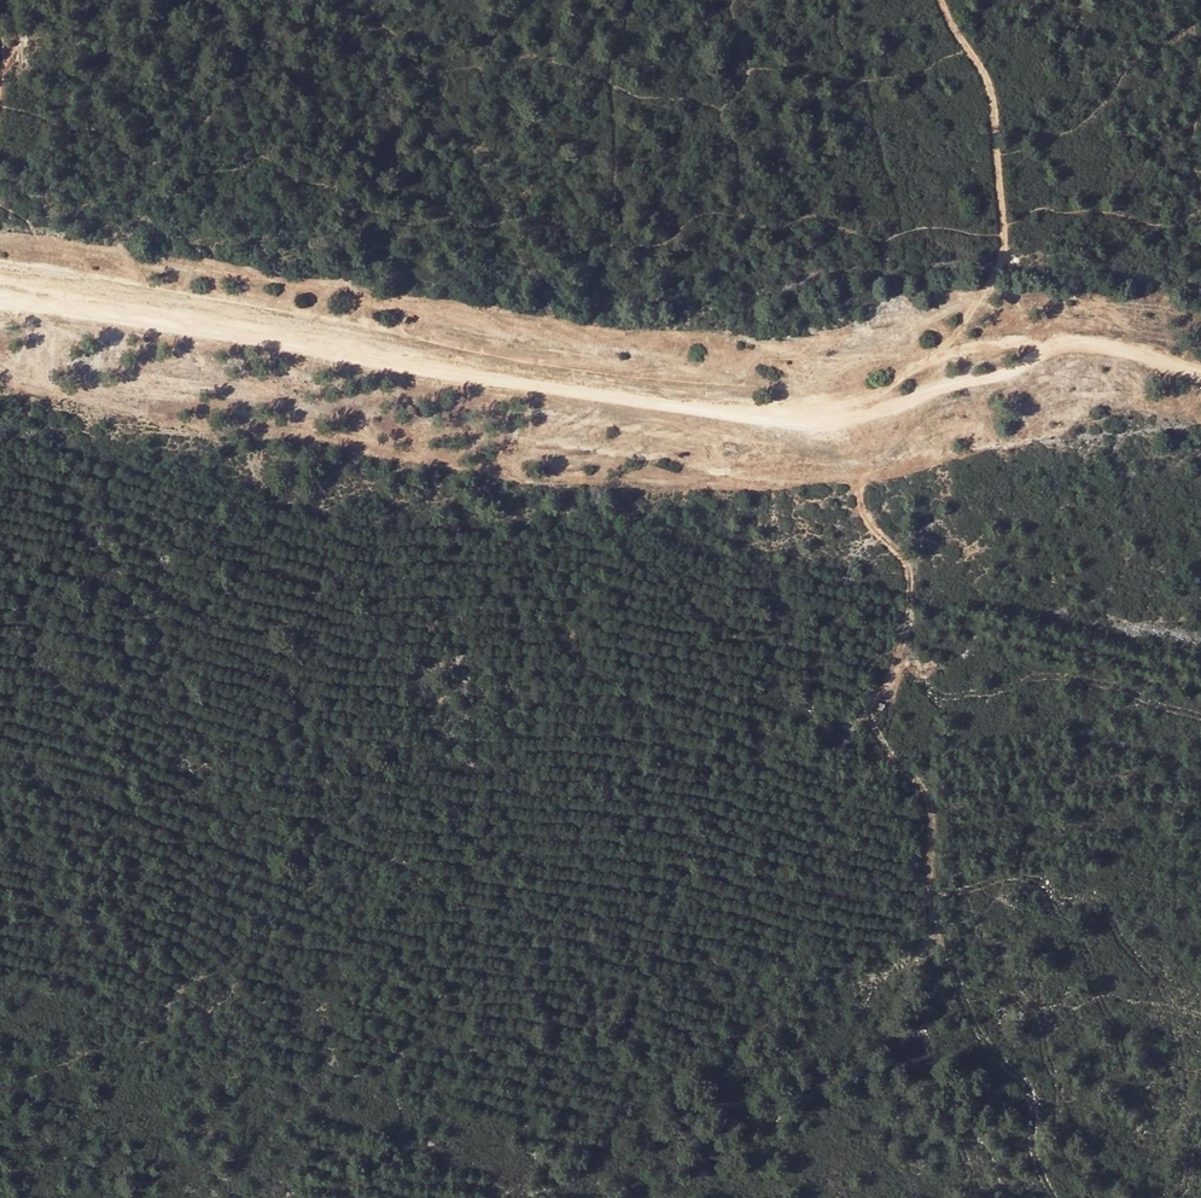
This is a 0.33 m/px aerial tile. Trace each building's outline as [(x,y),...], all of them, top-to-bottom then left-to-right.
[(1060,453),(1057,457),(1058,461),(1060,464),(1063,466),(1068,465),(1072,460),(1071,456),(1068,452),(1064,452),(1060,453)]
